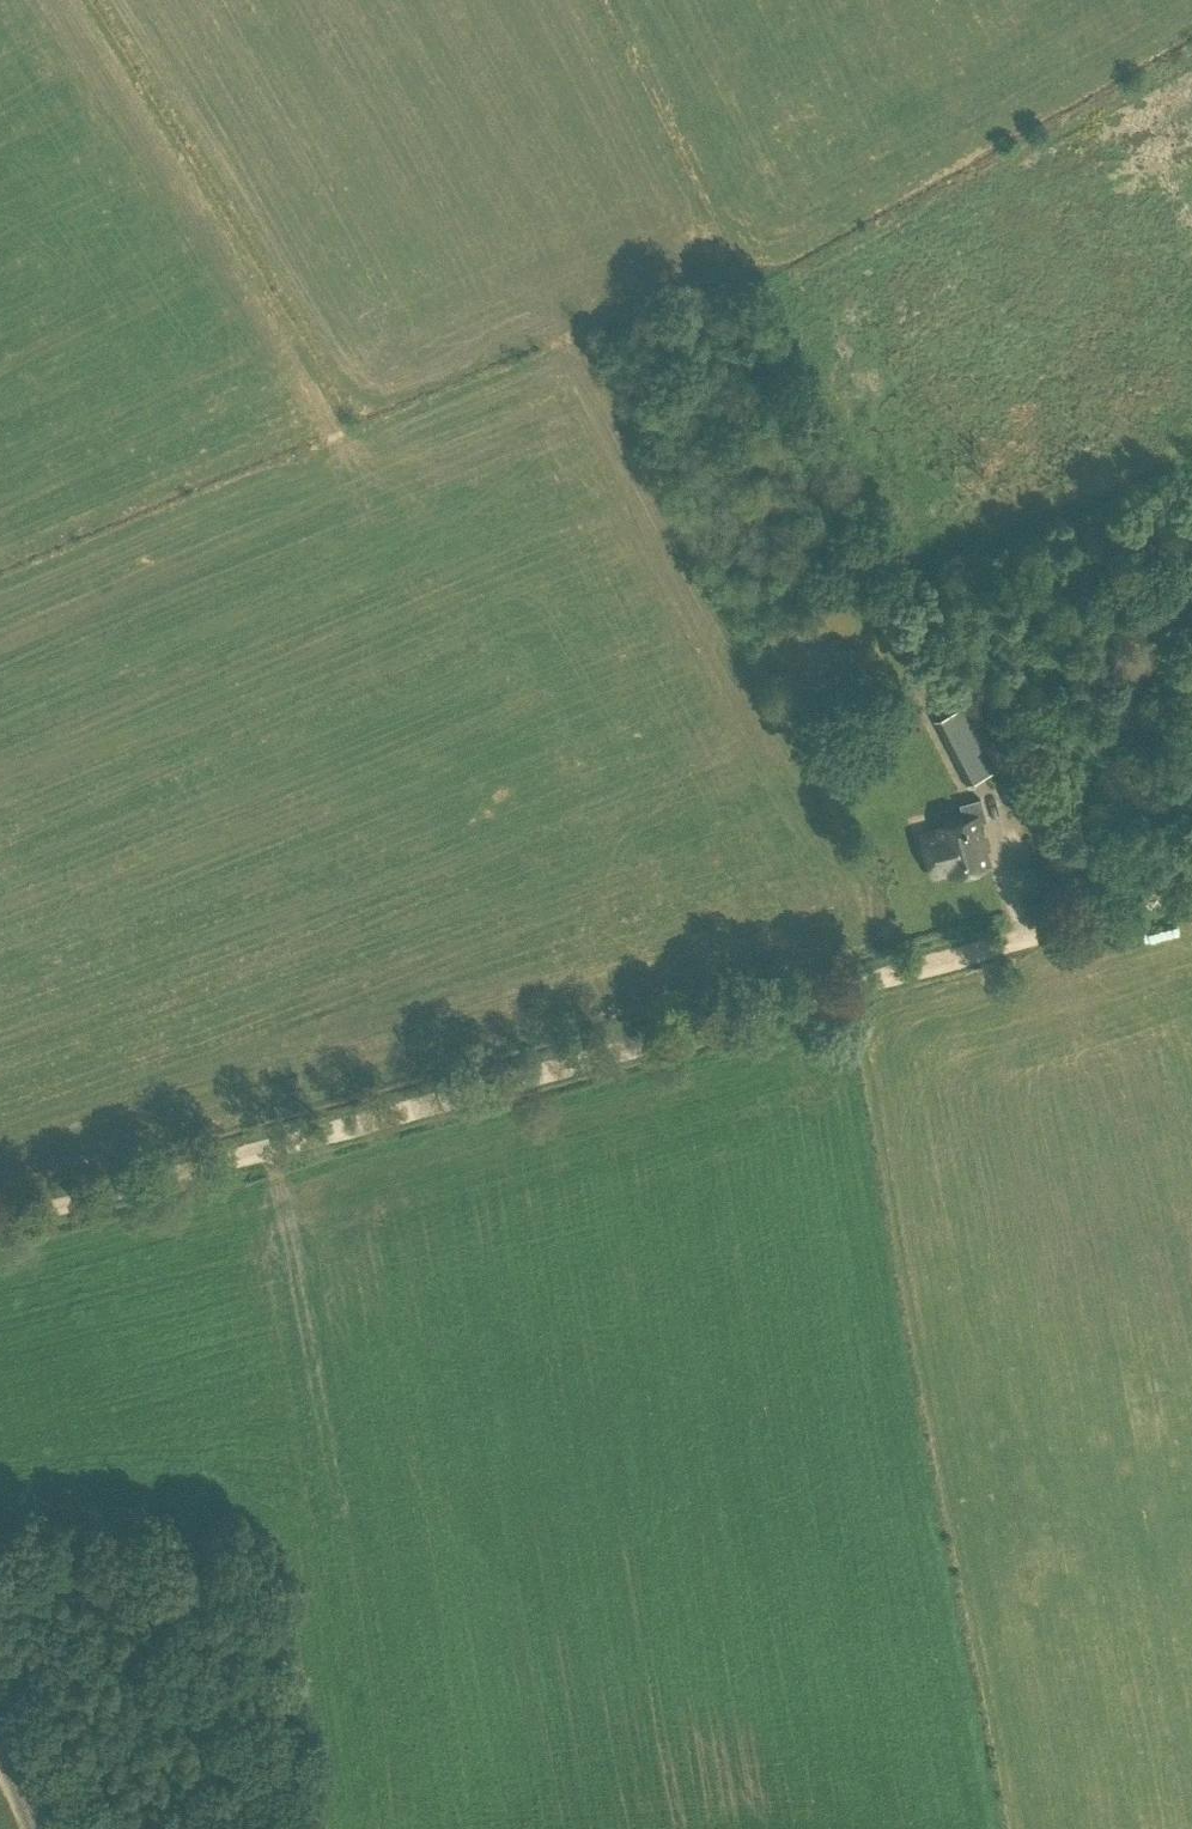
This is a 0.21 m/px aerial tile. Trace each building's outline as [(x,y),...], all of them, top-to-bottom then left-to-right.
[(933,721),(966,784),(997,768),(966,705),(933,721)] [(949,871),(950,874),(989,863),(977,822),(982,821),(979,807),(968,810),(970,818),(920,831),(932,876),(949,871)]
